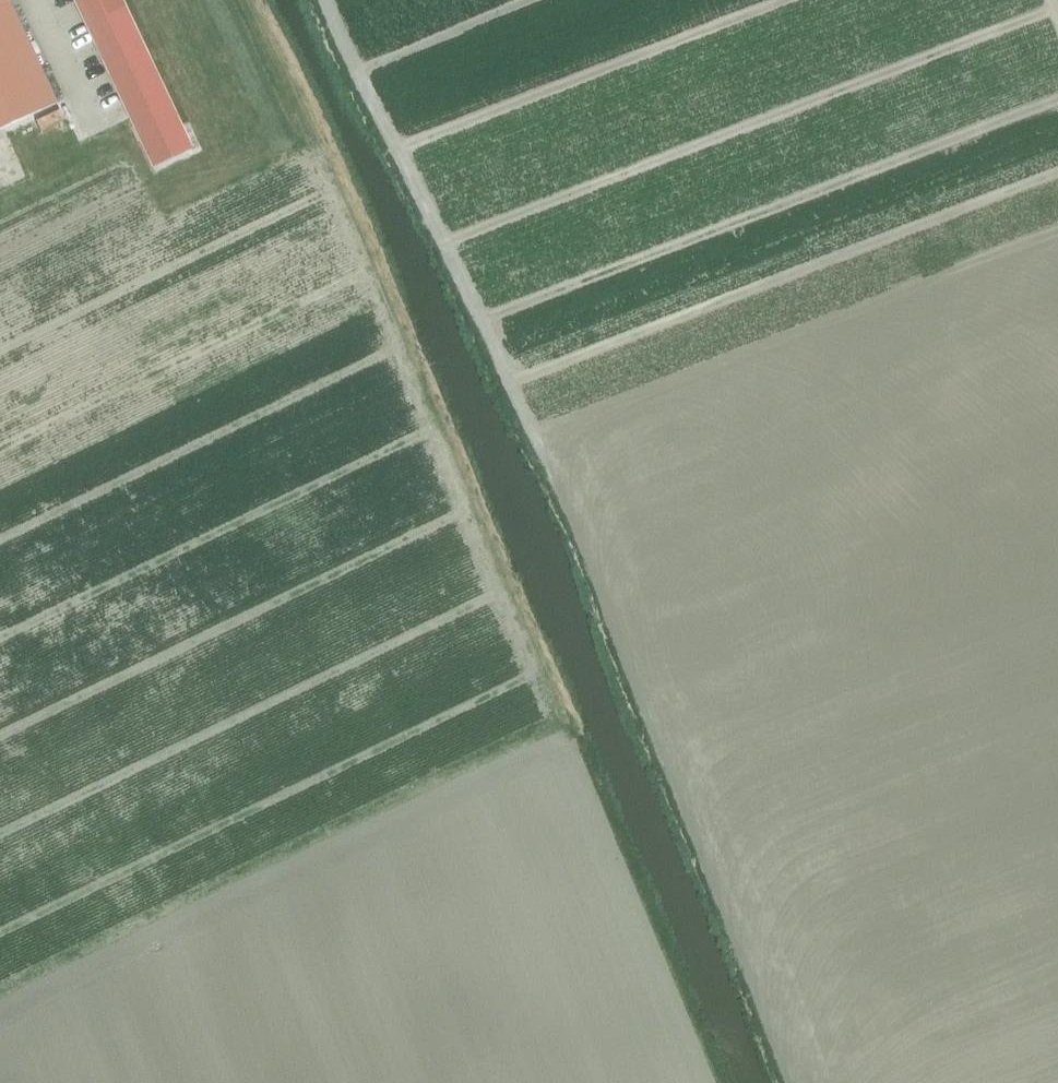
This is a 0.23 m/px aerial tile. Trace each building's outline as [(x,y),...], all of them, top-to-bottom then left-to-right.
[(57,103),(8,0),(0,0),(0,130),(57,103)] [(0,166),(0,183),(16,175),(10,162),(0,166)]
